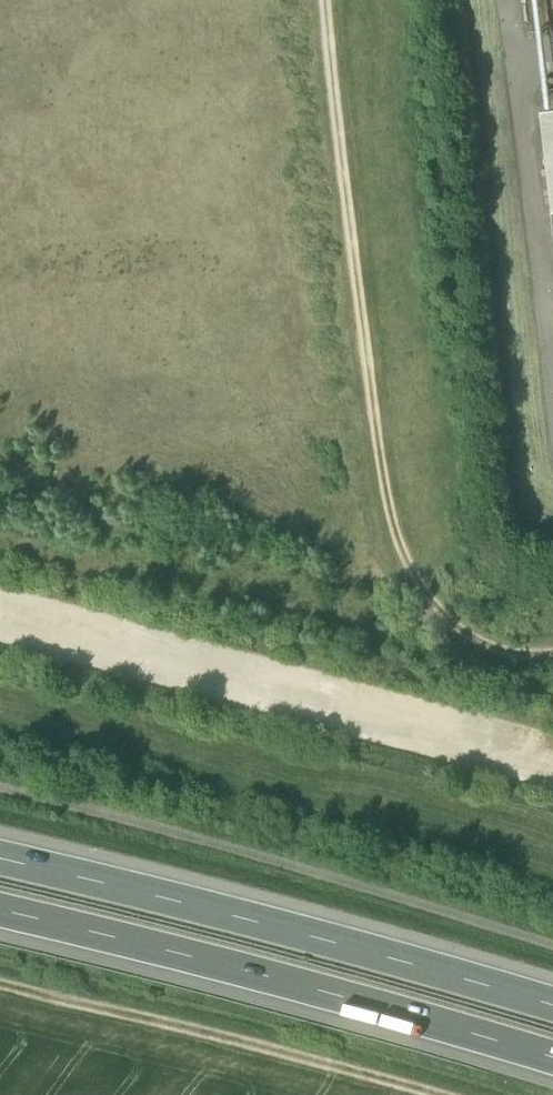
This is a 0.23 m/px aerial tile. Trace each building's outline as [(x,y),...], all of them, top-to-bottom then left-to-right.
[(543,144),(552,142),(552,120),(541,122),(543,144)] [(551,211),(552,211),(552,142),(543,144),(551,211)]
